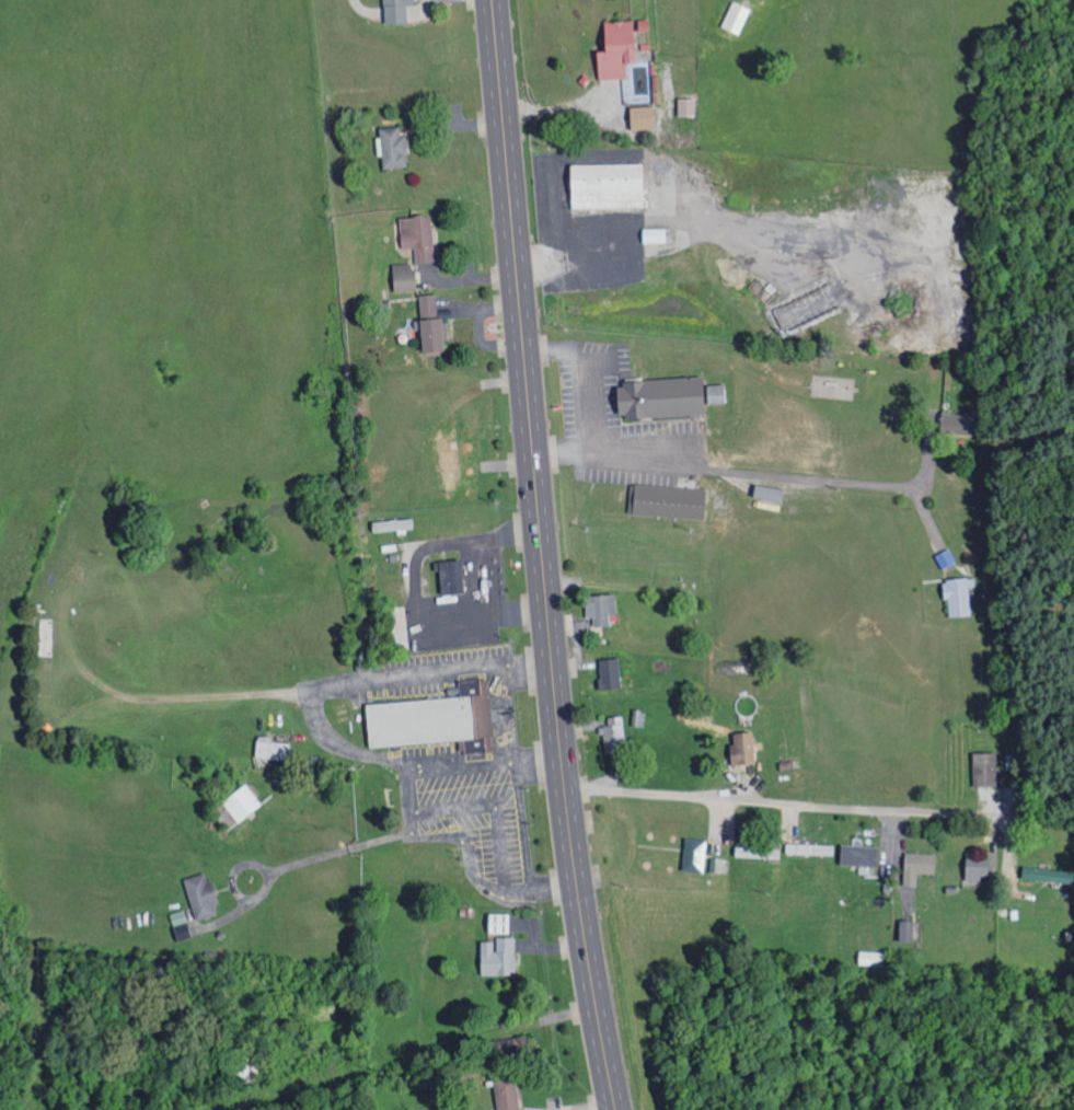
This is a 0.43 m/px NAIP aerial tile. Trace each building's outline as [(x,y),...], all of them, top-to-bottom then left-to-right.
[(387,24),(410,23),(410,5),(417,5),(417,0),(386,0),(387,24)] [(751,7),(733,1),(725,28),(744,34),(751,7)] [(600,50),(602,80),(630,78),(629,63),(639,62),(637,20),(608,21),(609,50),(600,50)] [(698,98),(680,98),(680,116),(698,116),(698,98)] [(657,129),(657,106),(633,106),(634,129),(657,129)] [(410,167),(408,135),(403,135),(402,127),(378,128),(380,156),(384,156),(385,168),(410,167)] [(573,164),(574,208),(647,207),(646,163),(573,164)] [(416,263),(434,262),(433,215),(402,216),(403,248),(416,248),(416,263)] [(645,243),(669,243),(669,228),(645,229),(645,243)] [(417,291),(416,263),(395,264),(396,291),(417,291)] [(422,295),(425,352),(448,351),(446,310),(439,310),(438,294),(422,295)] [(728,403),(727,384),(707,385),(707,376),(626,381),(626,386),(620,387),(622,419),(709,414),(709,404),(728,403)] [(973,435),(974,414),(942,413),(941,434),(973,435)] [(709,488),(632,484),(631,515),(707,519),(709,488)] [(415,529),(415,520),(374,521),(375,531),(415,529)] [(464,560),(441,561),(442,594),(466,593),(464,560)] [(972,616),(971,587),(976,586),(976,578),(945,579),(946,600),(950,600),(951,617),(972,616)] [(611,616),(618,615),(618,595),(587,596),(588,618),(596,618),(596,626),(611,626),(611,616)] [(622,689),(622,659),(601,660),(601,690),(622,689)] [(372,748),(467,740),(468,755),(486,754),(486,753),(496,752),(490,679),(461,681),(461,689),(449,690),(450,698),(368,705),(372,748)] [(733,733),(734,765),(757,764),(756,732),(733,733)] [(293,743),(260,739),(257,757),(290,761),(293,743)] [(974,786),(999,786),(1000,767),(1003,767),(1004,753),(975,752),(974,786)] [(689,869),(707,870),(709,840),(690,840),(689,869)] [(836,856),(836,845),(789,844),(788,854),(836,856)] [(881,846),(842,845),(842,865),(880,866),(881,846)] [(763,858),(763,848),(738,847),(737,857),(763,858)] [(938,874),(939,854),(907,853),(906,887),(920,887),(920,874),(938,874)] [(991,855),(969,854),(967,880),(991,880),(991,855)] [(712,873),(729,874),(730,859),(713,858),(712,873)] [(1073,882),(1073,871),(1025,868),(1024,880),(1073,882)] [(185,880),(198,921),(219,914),(216,904),(219,903),(210,872),(185,880)] [(171,916),(179,941),(193,936),(184,911),(171,916)] [(491,934),(512,934),(512,914),(492,914),(491,934)] [(915,921),(901,922),(902,943),(916,942),(915,921)] [(517,938),(498,938),(498,942),(483,942),(484,976),(518,975),(517,938)] [(519,1073),(496,1073),(497,1109),(520,1109),(519,1073)]
